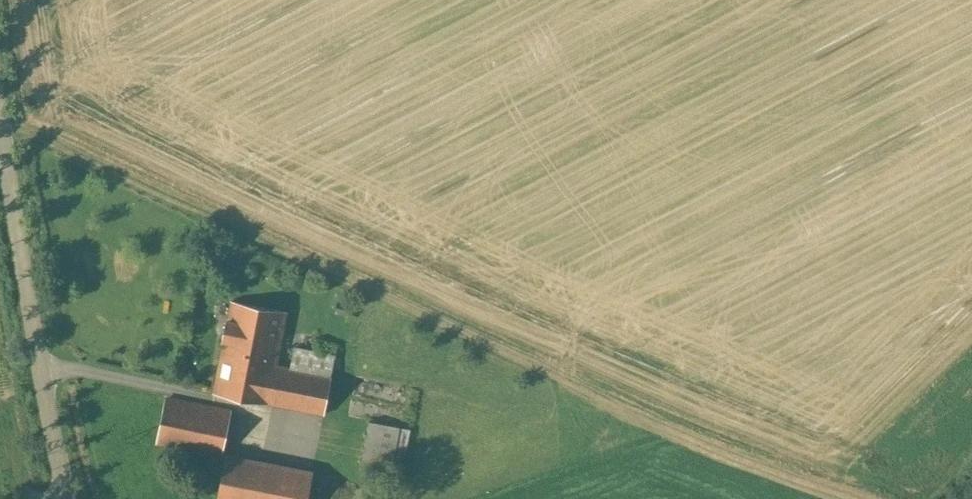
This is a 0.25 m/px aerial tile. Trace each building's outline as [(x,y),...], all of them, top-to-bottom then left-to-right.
[(286,311),(232,300),(229,319),(227,318),(223,339),(225,339),(214,391),(324,412),(337,343),(317,340),(315,350),(294,346),(290,366),(276,363),(286,311)] [(231,410),(166,397),(157,440),(222,454),(231,410)] [(399,425),(370,420),(361,461),(391,467),(399,425)] [(226,453),(217,498),(307,498),(313,470),(226,453)]
